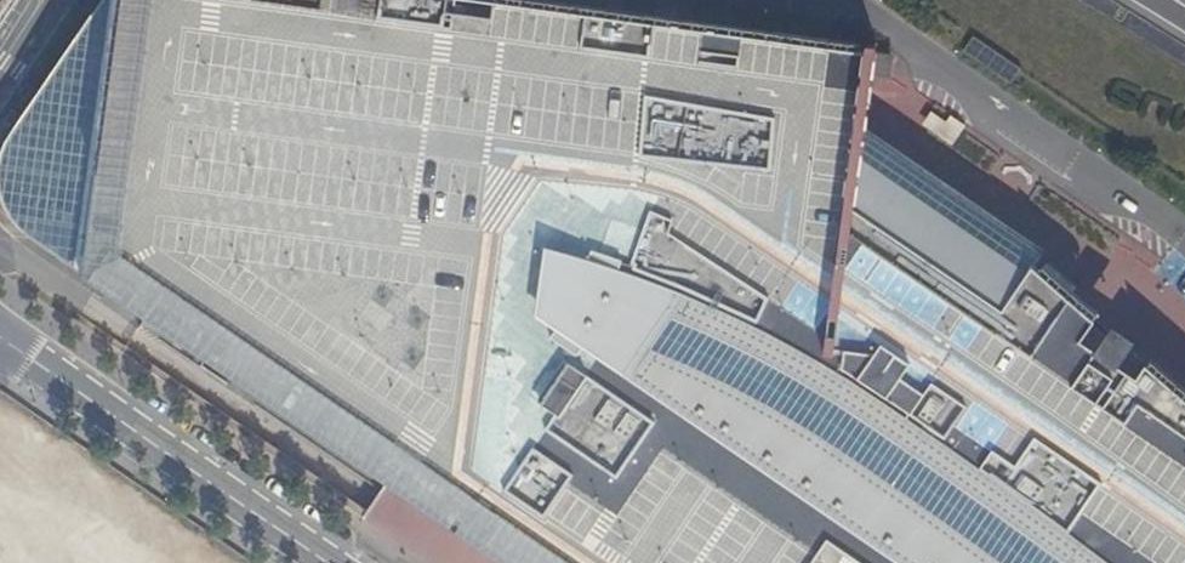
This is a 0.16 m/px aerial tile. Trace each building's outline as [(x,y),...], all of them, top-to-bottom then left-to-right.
[(46,77),(26,106),(13,126),(1,143),(0,145),(0,210),(5,220),(13,231),(21,237),(79,276),(97,249),(155,288),(136,315),(386,485),(422,509),(444,477),(497,513),(475,545),(501,562),(1184,562),(1184,399),(1145,364),(1141,369),(1117,398),(1065,354),(1085,330),(1093,320),(1089,317),(1063,294),(1032,267),(1040,254),(862,133),(864,44),(748,30),(593,11),(500,0),(98,0),(78,30),(46,77)] [(1008,85),(1019,69),(970,36),(960,52),(1008,85)] [(97,249),(79,276),(136,315),(155,288),(97,249)] [(1145,364),(1093,320),(1085,330),(1065,354),(1117,398),(1141,369),(1145,364)] [(361,522),(423,562),(501,562),(475,545),(497,513),(444,477),(422,509),(386,485),(361,522)]
